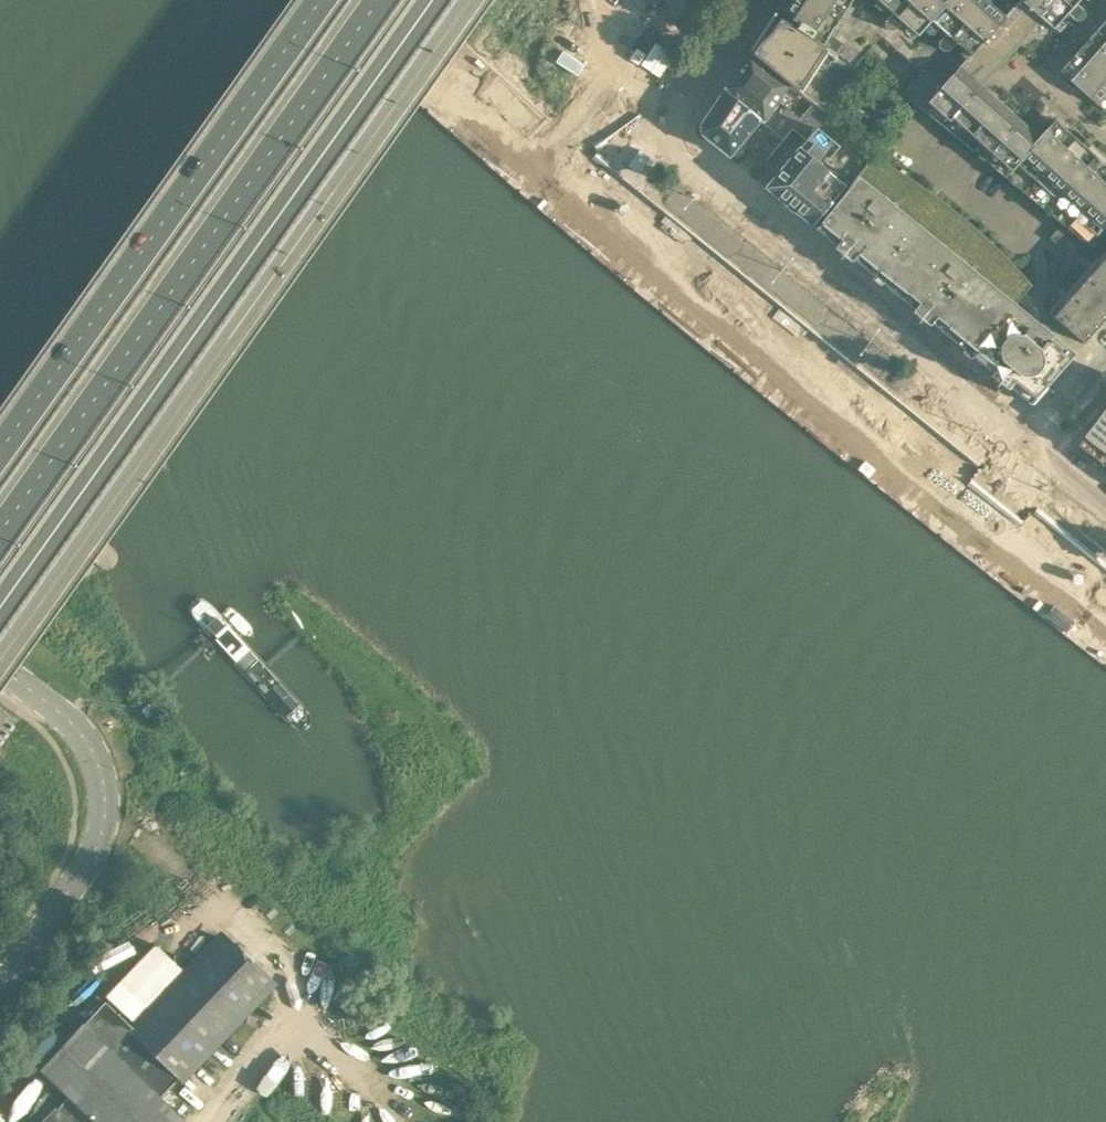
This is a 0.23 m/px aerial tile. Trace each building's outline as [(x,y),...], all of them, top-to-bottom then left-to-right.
[(769,19),(749,51),(752,53),(754,50),(757,47),(759,44),(765,38),(768,35),(771,31),(772,29),(779,19),(826,50),(853,67),(863,56),(904,89),(901,93),(1090,248),(1105,230),(1105,0),(782,0),(769,19)] [(812,104),(826,115),(827,114),(826,114),(827,112),(825,111),(853,67),(826,50),(779,19),(772,29),(771,31),(768,35),(765,38),(759,44),(757,47),(754,50),(752,53),(751,55),(797,93),(812,104)] [(785,106),(797,93),(751,55),(747,52),(723,90),(759,120),(763,123),(778,101),(785,106)] [(728,157),(759,120),(723,90),(699,126),(700,135),(728,157)] [(770,129),(782,139),(785,136),(799,119),(785,106),(778,101),(763,123),(770,129)] [(825,116),(826,115),(812,104),(799,118),(799,119),(785,136),(799,147),(784,166),(783,165),(765,188),(812,226),(839,192),(848,181),(825,163),(839,147),(816,129),(826,116),(825,116)] [(764,162),(782,139),(770,129),(751,151),(764,162)] [(1044,387),(1074,352),(1016,303),(1032,284),(1015,265),(1005,255),(996,246),(977,230),(958,214),(939,198),(918,184),(907,177),(896,170),(873,157),(857,177),(815,229),(1026,400),(1044,387)] [(1058,229),(1050,237),(1066,250),(1073,241),(1058,229)] [(1083,342),(1105,316),(1105,256),(1102,260),(1098,256),(1048,311),(1083,342)] [(1084,445),(1105,462),(1105,416),(1084,445)] [(203,590),(183,607),(296,736),(316,719),(203,590)] [(183,1119),(160,1097),(178,1079),(181,1076),(269,983),(245,960),(221,937),(134,1029),(115,1011),(108,1005),(105,1001),(40,1071),(54,1084),(68,1097),(44,1121),(180,1121),(183,1119)] [(166,957),(153,943),(103,995),(107,998),(111,1002),(118,1008),(131,1022),(180,970),(166,957)] [(115,1011),(118,1008),(111,1002),(108,1005),(115,1011)] [(355,1010),(333,1034),(393,1090),(396,1087),(433,1121),(465,1121),(469,1118),(355,1010)]
